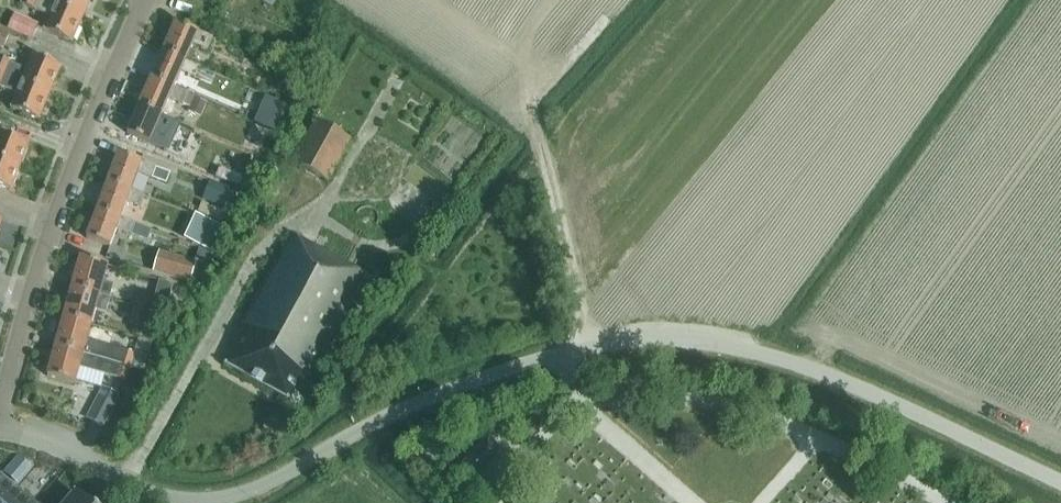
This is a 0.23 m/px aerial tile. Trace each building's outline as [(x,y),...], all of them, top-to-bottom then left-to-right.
[(43,30),(71,43),(83,17),(43,0),(23,0),(21,4),(34,10),(50,17),(43,30)] [(83,17),(91,0),(43,0),(83,17)] [(33,25),(9,14),(4,26),(28,37),(33,25)] [(207,50),(211,40),(198,34),(198,33),(175,23),(163,51),(186,61),(193,44),(207,50)] [(199,67),(186,61),(163,51),(151,78),(174,88),(181,71),(195,77),(199,67)] [(50,94),(61,67),(33,55),(26,70),(10,63),(11,62),(0,58),(0,73),(50,94)] [(0,87),(16,94),(10,108),(39,120),(50,94),(0,73),(0,88),(0,87)] [(187,94),(174,88),(151,78),(139,105),(162,116),(169,98),(183,104),(187,94)] [(201,117),(206,103),(193,97),(187,111),(201,117)] [(157,126),(171,132),(175,122),(139,105),(127,133),(149,143),(157,126)] [(293,163),(328,182),(351,140),(316,120),(293,163)] [(20,168),(29,144),(0,133),(0,160),(20,168)] [(155,168),(141,163),(141,162),(118,154),(107,182),(131,191),(137,173),(151,178),(155,168)] [(12,191),(20,168),(0,160),(0,186),(12,191)] [(201,208),(226,218),(239,188),(213,178),(201,208)] [(127,201),(141,206),(145,196),(131,191),(107,182),(97,210),(120,219),(127,201)] [(116,229),(130,234),(134,224),(120,219),(97,210),(86,239),(110,247),(116,229)] [(217,226),(203,220),(192,243),(206,250),(217,226)] [(224,364),(291,401),(305,374),(309,377),(365,276),(291,235),(241,325),(244,326),(224,364)] [(196,262),(159,251),(152,272),(191,283),(196,262)] [(99,296),(100,295),(110,297),(113,283),(103,281),(108,266),(80,258),(72,288),(99,296)] [(99,296),(72,288),(63,317),(91,325),(95,309),(105,312),(109,299),(99,296)] [(150,296),(139,293),(135,306),(146,310),(150,296)] [(168,301),(155,297),(152,310),(165,314),(168,301)] [(131,320),(142,323),(146,310),(135,306),(131,320)] [(63,317),(55,346),(129,368),(130,366),(133,354),(87,341),(91,325),(63,317)] [(144,370),(152,342),(138,338),(133,354),(130,366),(144,370)] [(74,384),(79,368),(114,377),(114,378),(126,381),(129,368),(55,346),(47,376),(74,384)] [(92,417),(104,423),(118,395),(106,389),(92,417)] [(130,424),(121,419),(116,429),(125,434),(130,424)] [(460,468),(477,483),(503,453),(487,439),(460,468)] [(1,473),(0,474),(0,502),(34,502),(14,486),(15,485),(1,473)] [(102,488),(95,502),(110,502),(114,494),(102,488)] [(75,493),(67,502),(86,502),(75,493)]
